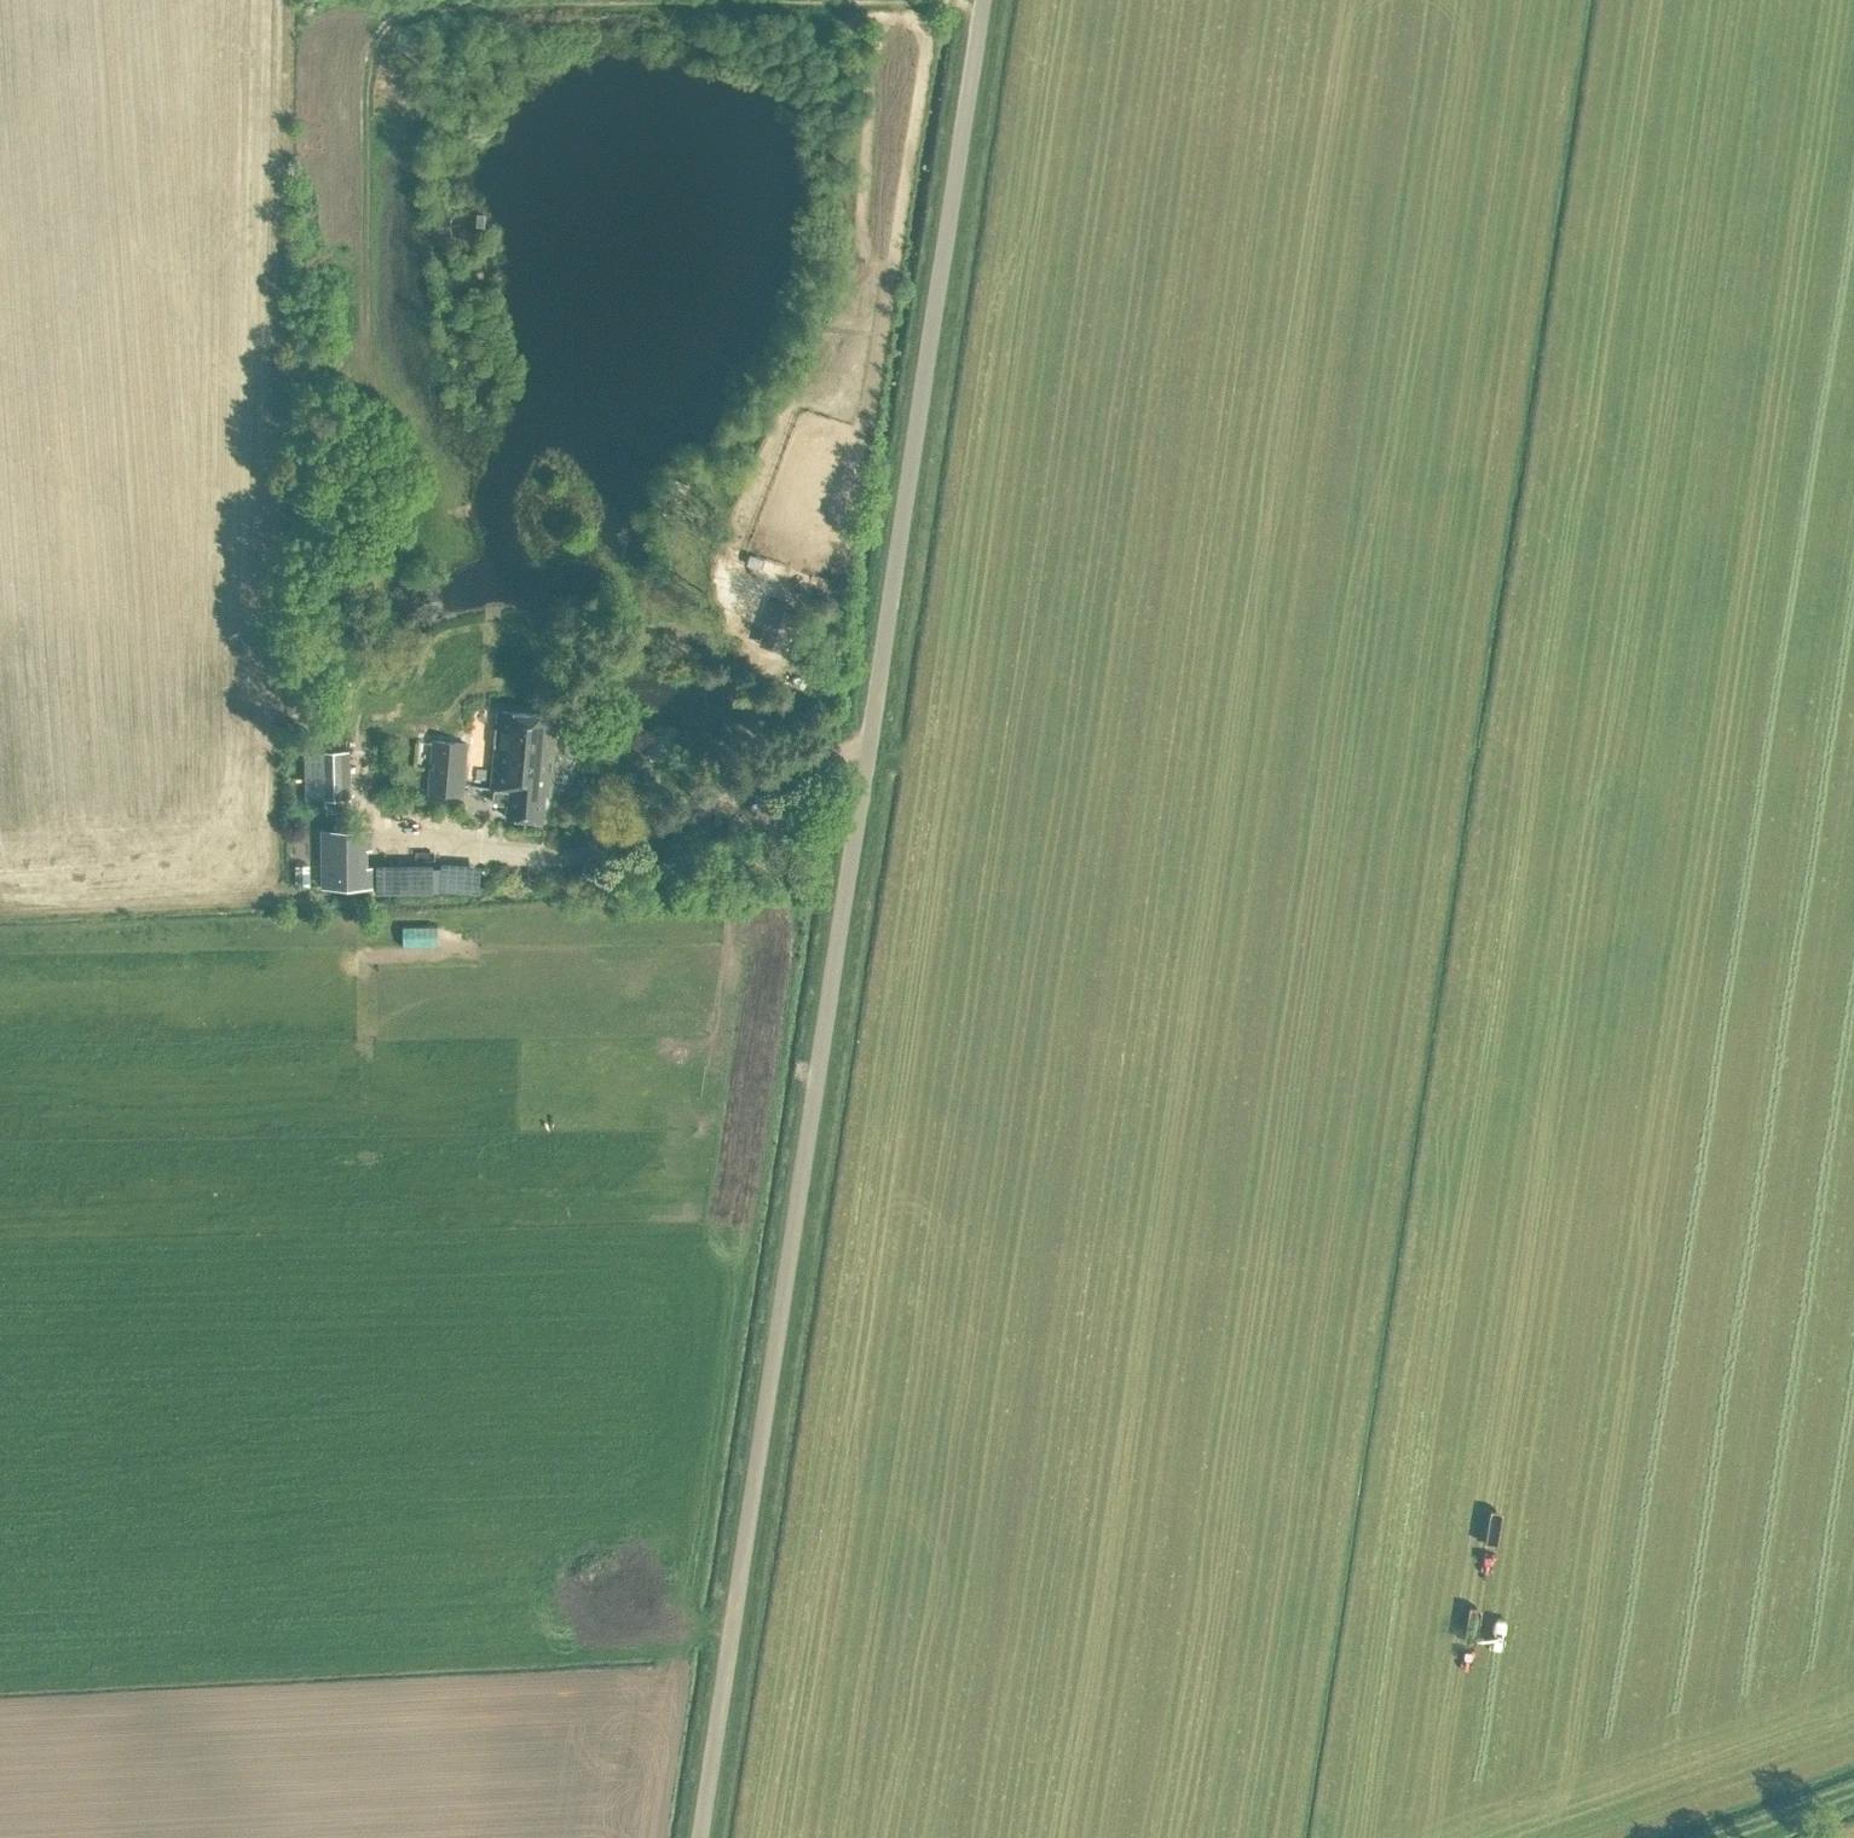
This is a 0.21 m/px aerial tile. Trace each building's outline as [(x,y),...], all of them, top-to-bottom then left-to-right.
[(545,792),(549,792),(557,715),(499,710),(491,788),(510,790),(507,818),(542,821),(545,792)] [(428,793),(462,796),(467,743),(432,740),(430,762),(434,762),(433,770),(430,769),(428,793)] [(325,799),(350,798),(349,749),(324,750),(325,799)] [(321,830),(321,888),(373,887),(373,867),(367,867),(367,850),(372,850),(372,830),(321,830)] [(430,863),(376,865),(377,889),(432,886),(430,863)]
